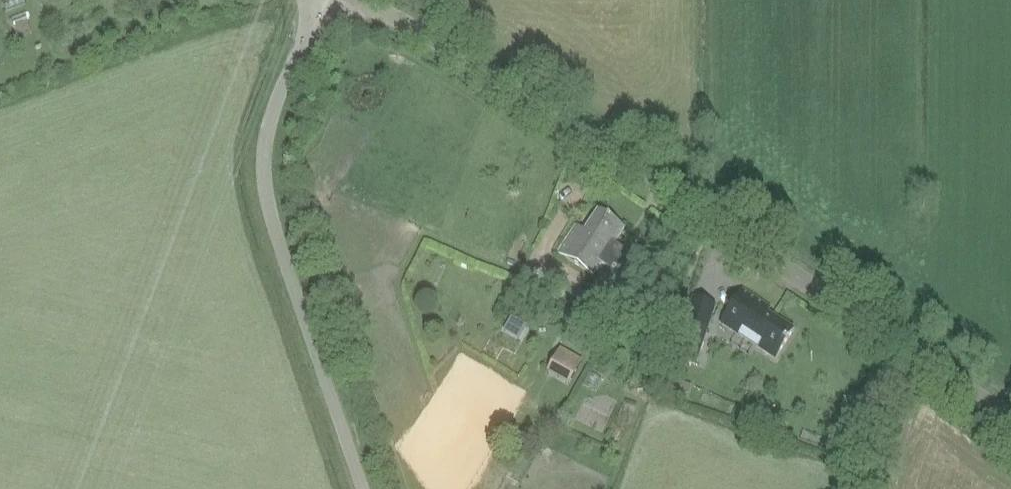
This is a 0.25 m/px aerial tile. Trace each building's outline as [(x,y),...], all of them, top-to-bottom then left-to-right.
[(627,228),(599,210),(585,230),(576,224),(557,254),(594,278),(598,273),(606,278),(589,305),(610,318),(627,291),(626,291),(645,262),(625,249),(625,250),(616,245),(627,228)] [(743,289),(720,322),(774,358),(793,330),(766,312),(770,307),(743,289)] [(684,319),(671,358),(695,366),(708,327),(684,319)] [(567,380),(580,359),(559,346),(546,367),(567,380)]
